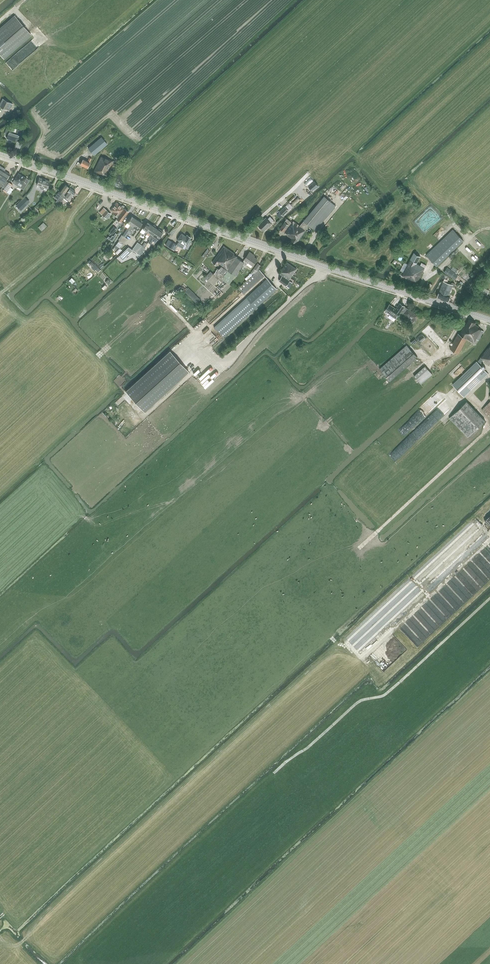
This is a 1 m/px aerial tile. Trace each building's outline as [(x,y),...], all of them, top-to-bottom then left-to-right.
[(32,35),(15,15),(0,28),(0,54),(4,59),(32,35)] [(10,111),(13,104),(4,99),(0,107),(6,110),(7,109),(10,111)] [(17,141),(19,133),(9,130),(7,138),(17,141)] [(102,146),(97,141),(88,148),(94,155),(104,147),(102,145),(102,146)] [(116,166),(120,158),(116,156),(113,161),(105,157),(105,158),(101,156),(94,171),(108,178),(111,172),(108,171),(112,164),(116,166)] [(87,168),(90,162),(92,158),(89,157),(87,161),(83,159),(80,164),(87,168)] [(4,187),(8,181),(6,180),(9,175),(4,171),(7,166),(1,162),(0,164),(0,185),(4,187)] [(24,189),(26,185),(29,180),(26,178),(18,173),(12,183),(24,189)] [(50,181),(39,177),(37,185),(41,186),(40,188),(46,191),(50,181)] [(314,181),(308,187),(312,191),(318,186),(314,181)] [(3,189),(6,192),(7,192),(9,193),(12,189),(10,187),(12,185),(9,182),(3,189)] [(56,202),(59,204),(64,198),(66,196),(65,195),(66,195),(66,194),(65,193),(69,187),(65,184),(54,197),(57,200),(56,202)] [(66,196),(64,198),(68,201),(70,199),(75,191),(70,188),(67,192),(66,194),(66,195),(65,195),(66,196)] [(324,196),(303,221),(315,231),(336,206),(324,196)] [(29,202),(25,197),(16,206),(20,211),(29,202)] [(124,206),(123,206),(123,205),(122,205),(122,206),(116,202),(110,210),(113,212),(113,213),(117,217),(118,217),(125,208),(124,208),(124,207),(124,206)] [(289,210),(285,206),(280,212),(283,215),(289,210)] [(103,215),(107,219),(112,214),(107,210),(104,208),(100,212),(103,215)] [(129,211),(125,208),(118,217),(117,217),(116,219),(120,222),(129,211)] [(127,229),(123,235),(125,237),(129,230),(137,219),(132,216),(127,223),(130,225),(127,229)] [(271,222),(273,220),(270,216),(267,219),(266,218),(258,225),(264,231),(271,223),(271,222)] [(137,230),(142,223),(137,219),(129,230),(131,232),(134,228),(137,230)] [(297,244),(306,230),(293,221),(285,232),(286,233),(288,234),(287,236),(292,239),(291,240),(297,244)] [(43,222),(38,227),(43,232),(47,227),(43,222)] [(148,232),(152,225),(147,222),(143,228),(142,228),(140,231),(143,234),(142,235),(145,236),(148,232)] [(288,225),(284,222),(280,229),(284,232),(288,225)] [(158,229),(155,227),(156,227),(156,226),(154,224),(153,225),(152,225),(148,232),(150,234),(147,238),(150,240),(158,229)] [(437,235),(443,228),(441,225),(434,232),(437,235)] [(158,229),(150,240),(148,243),(150,245),(153,241),(155,243),(161,235),(162,234),(164,232),(161,230),(160,230),(158,229)] [(437,266),(459,245),(464,240),(453,229),(426,255),(437,266)] [(191,237),(186,234),(185,236),(181,233),(177,240),(178,241),(176,245),(182,248),(185,244),(186,245),(191,237)] [(228,240),(216,256),(212,262),(217,265),(219,263),(228,269),(232,263),(242,250),(228,240)] [(473,243),(480,250),(482,248),(475,241),(473,243)] [(146,248),(142,246),(137,253),(140,255),(146,248)] [(237,257),(228,270),(222,266),(220,269),(218,268),(215,273),(222,278),(222,279),(223,279),(222,280),(221,278),(220,280),(219,279),(218,279),(219,280),(214,285),(218,288),(224,281),(229,284),(243,264),(245,266),(248,262),(253,266),(257,259),(252,255),(253,254),(249,252),(244,260),(243,261),(237,257)] [(424,267),(420,265),(417,263),(421,256),(414,253),(401,275),(407,278),(407,280),(410,281),(411,280),(416,283),(425,269),(424,268),(425,268),(424,267)] [(91,261),(89,264),(98,271),(100,268),(91,261)] [(279,281),(286,285),(290,288),(293,283),(290,281),(289,280),(297,269),(287,262),(280,272),(283,274),(282,275),(282,276),(279,281)] [(258,263),(254,268),(251,273),(253,274),(238,288),(244,294),(265,275),(259,269),(258,270),(261,266),(258,263)] [(455,280),(458,275),(447,267),(443,273),(455,280)] [(246,297),(248,299),(256,308),(277,289),(267,278),(246,297)] [(449,296),(453,285),(443,281),(437,297),(448,302),(450,297),(449,296)] [(256,308),(248,299),(215,328),(223,337),(256,308)] [(400,312),(405,306),(400,303),(396,308),(390,303),(386,308),(386,309),(390,311),(397,316),(400,312)] [(418,315),(408,308),(405,306),(400,312),(404,314),(403,315),(407,318),(406,319),(412,323),(418,315)] [(467,338),(471,341),(474,342),(476,339),(479,340),(484,331),(481,330),(478,328),(478,326),(475,324),(475,322),(468,319),(459,334),(458,333),(450,348),(459,353),(467,338)] [(431,328),(426,332),(433,344),(439,340),(431,328)] [(417,357),(407,345),(380,369),(390,381),(417,357)] [(481,357),(478,361),(480,363),(483,359),(489,364),(489,346),(481,357)] [(189,371),(170,351),(126,391),(144,412),(189,371)] [(463,396),(471,389),(488,373),(477,362),(453,385),(463,396)] [(421,384),(432,374),(425,366),(414,376),(421,384)] [(433,409),(408,432),(416,440),(450,408),(436,393),(424,404),(429,409),(431,407),(433,409)] [(449,417),(468,437),(485,420),(466,401),(449,417)] [(489,415),(489,401),(482,409),(489,416),(489,415)]
